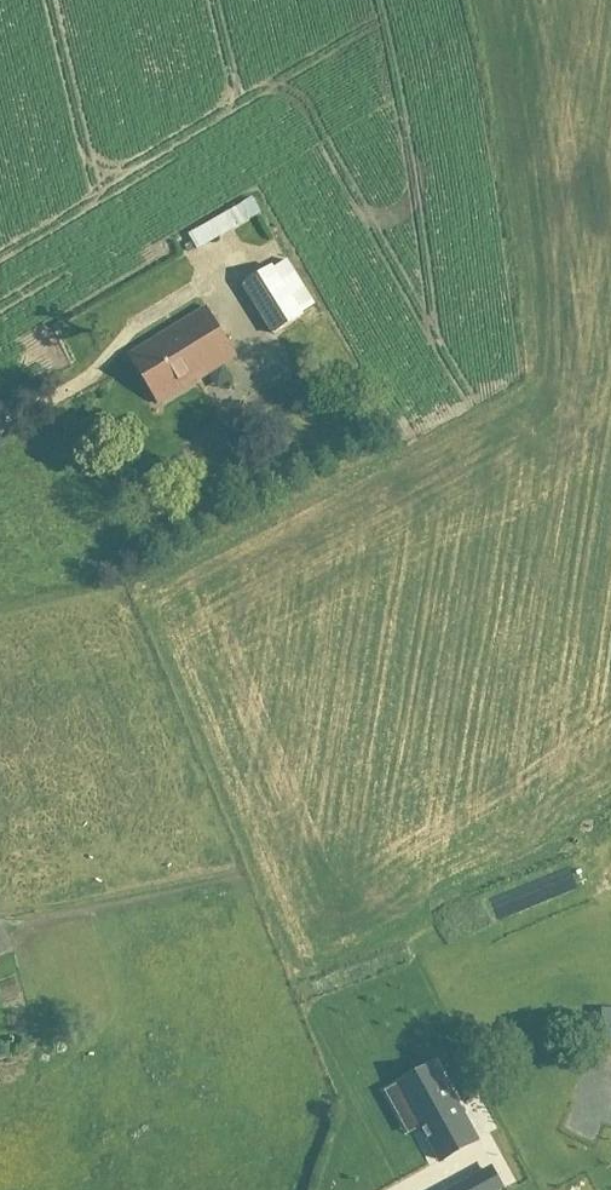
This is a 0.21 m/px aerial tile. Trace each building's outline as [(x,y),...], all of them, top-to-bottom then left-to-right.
[(273,336),(316,306),(288,261),(275,269),(273,267),(242,287),(273,336)] [(159,405),(236,358),(205,308),(128,356),(159,405)] [(435,1067),(407,1083),(418,1103),(410,1108),(423,1132),(428,1141),(440,1163),(476,1143),(435,1067)] [(457,1189),(499,1189),(489,1172),(457,1189)]
